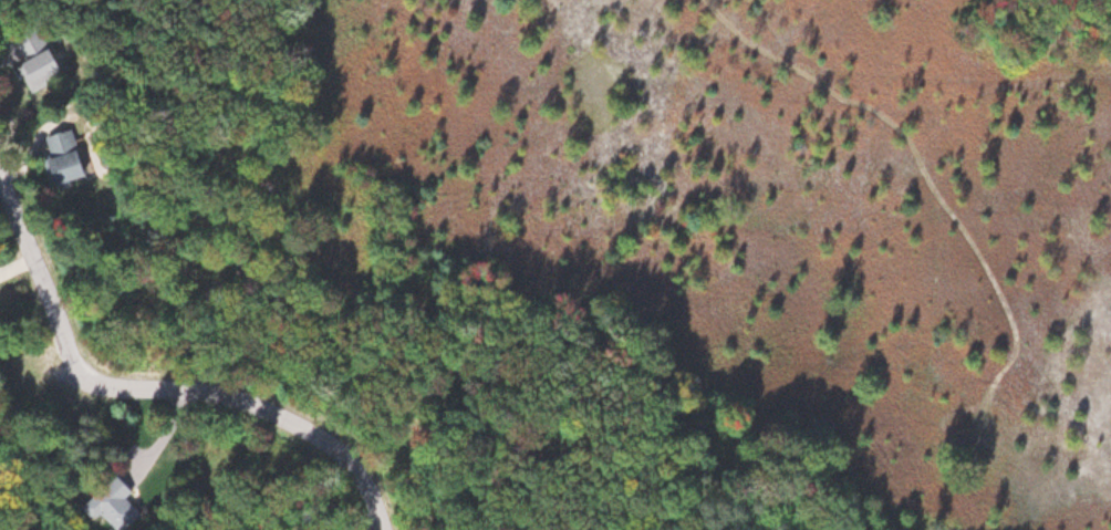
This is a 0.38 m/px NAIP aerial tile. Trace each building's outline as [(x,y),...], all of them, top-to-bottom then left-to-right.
[(57,25),(28,38),(39,61),(31,65),(42,90),(79,73),(57,25)] [(103,171),(93,146),(62,158),(72,183),(103,171)] [(137,497),(142,492),(126,476),(97,504),(123,529),(133,529),(151,511),(137,497)]
